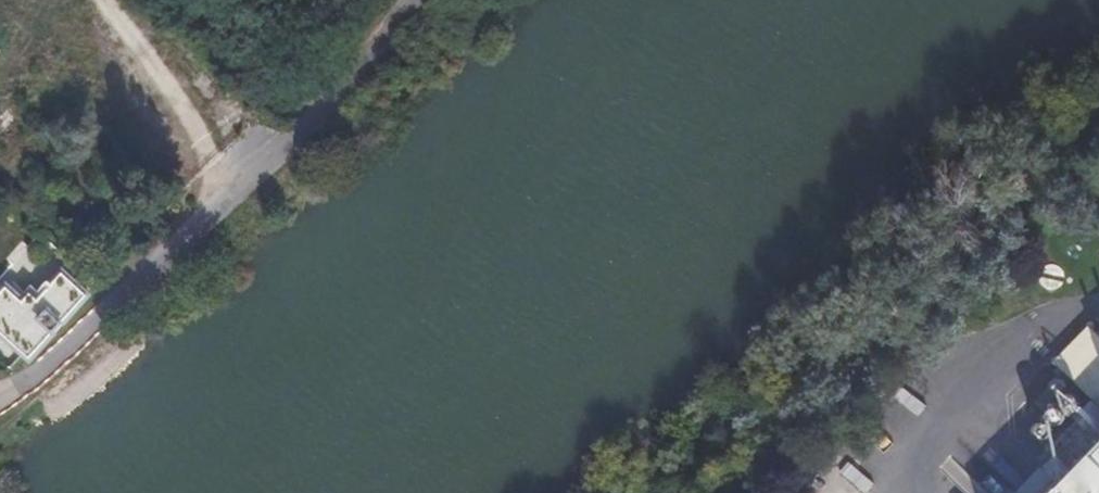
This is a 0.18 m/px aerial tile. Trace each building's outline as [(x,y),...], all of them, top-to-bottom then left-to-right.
[(31,235),(0,272),(0,351),(27,373),(97,290),(31,235)] [(1088,327),(1054,363),(1097,404),(1052,450),(1065,463),(1051,477),(1062,488),(1057,492),(1098,492),(1098,338),(1088,327)] [(1065,390),(1066,387),(1065,384),(1063,382),(1060,380),(1058,380),(1055,381),(1053,382),(1052,384),(1051,388),(1052,390),(1054,393),(1056,394),(1060,394),(1062,393),(1064,392),(1065,390)] [(1080,406),(1081,402),(1080,398),(1077,395),(1075,394),(1071,394),(1068,395),(1066,397),(1064,399),(1064,403),(1065,407),(1067,409),(1070,411),(1074,411),(1076,410),(1079,408),(1080,406)] [(1067,420),(1068,417),(1067,413),(1065,411),(1061,408),(1057,408),(1055,409),(1052,412),(1051,414),(1050,417),(1051,421),(1053,423),(1057,425),(1060,425),(1063,424),(1065,423),(1067,420)] [(1054,433),(1054,431),(1054,430),(1053,426),(1051,424),(1048,422),(1044,422),(1042,423),(1039,425),(1037,428),(1037,431),(1038,434),(1040,437),(1043,439),(1046,439),(1050,438),(1052,436),(1054,433)]
